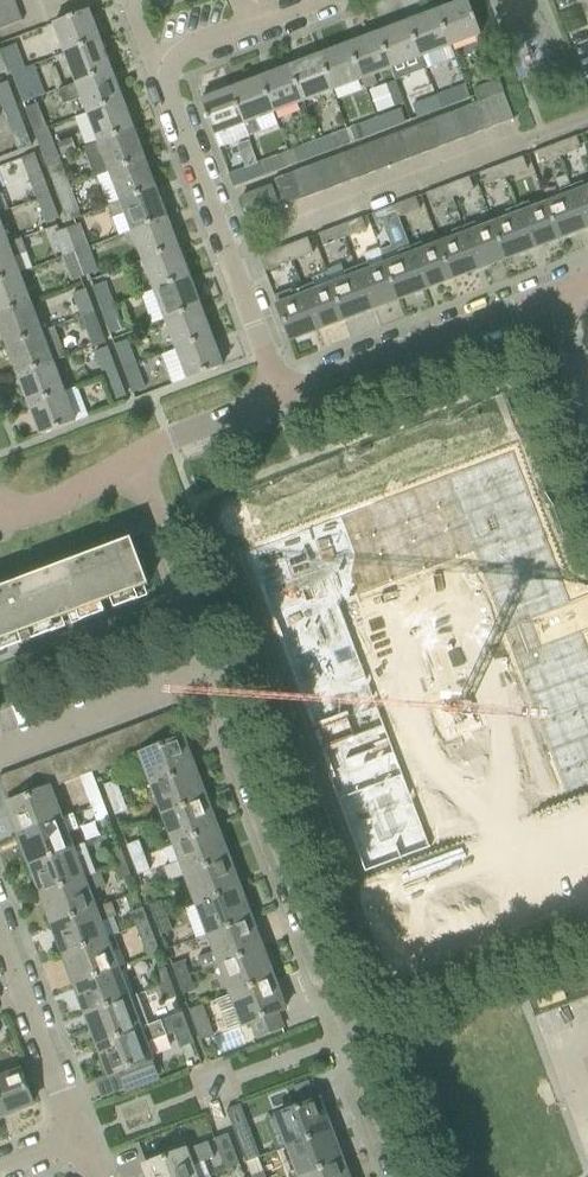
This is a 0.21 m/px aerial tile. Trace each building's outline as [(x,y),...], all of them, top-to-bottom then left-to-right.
[(16,6),(14,0),(0,0),(0,12),(16,6)] [(467,0),(438,12),(450,46),(480,35),(467,0)] [(22,22),(16,6),(0,12),(0,30),(22,22)] [(65,53),(99,40),(88,11),(53,24),(65,53)] [(438,12),(408,23),(421,57),(426,70),(455,59),(450,46),(438,12)] [(408,23),(378,34),(391,68),(396,81),(410,76),(405,63),(421,57),(408,23)] [(378,34),(349,45),(361,79),(365,89),(377,85),(373,75),(391,68),(378,34)] [(76,83),(110,70),(99,40),(65,53),(76,83)] [(24,69),(15,45),(0,51),(0,53),(1,56),(7,72),(10,71),(11,74),(24,69)] [(349,45),(319,56),(332,90),(361,79),(349,45)] [(319,56),(290,68),(302,101),(332,90),(319,56)] [(22,103),(43,95),(33,67),(24,70),(24,69),(11,74),(22,103)] [(290,68),(260,79),(273,112),(302,101),(290,68)] [(76,83),(57,90),(63,105),(82,98),(87,112),(121,99),(110,70),(76,83)] [(260,79),(231,90),(244,126),(249,137),(260,132),(255,119),(273,112),(260,79)] [(396,81),(384,85),(392,107),(404,103),(396,81)] [(486,99),(503,93),(498,81),(475,90),(479,102),(486,99)] [(17,106),(7,83),(0,86),(0,107),(2,112),(17,106)] [(229,90),(228,86),(225,85),(213,89),(211,93),(213,97),(200,101),(213,135),(218,149),(249,138),(244,126),(231,90),(229,90)] [(441,109),(464,100),(459,87),(436,96),(441,109)] [(496,126),(513,120),(503,93),(486,99),(496,126)] [(416,119),(441,109),(436,96),(411,106),(416,119)] [(98,142),(132,129),(121,99),(87,112),(98,142)] [(478,133),(496,126),(486,99),(479,102),(479,103),(468,107),(478,133)] [(33,133),(46,128),(38,105),(24,110),(33,133)] [(17,106),(2,112),(11,134),(26,128),(17,106)] [(461,139),(478,133),(468,107),(451,113),(461,139)] [(382,133),(405,124),(400,110),(376,119),(382,133)] [(442,146),(461,139),(451,113),(433,120),(442,146)] [(352,144),(382,133),(376,119),(347,130),(352,144)] [(425,153),(442,146),(433,120),(416,127),(425,153)] [(407,160),(425,153),(416,127),(397,133),(407,160)] [(44,163),(58,158),(46,128),(33,133),(44,163)] [(103,156),(88,161),(94,178),(109,172),(143,158),(132,129),(98,142),(103,156)] [(322,155),(352,144),(347,130),(317,141),(322,155)] [(390,166),(407,160),(397,133),(380,140),(390,166)] [(581,149),(576,138),(576,137),(555,145),(559,157),(581,149)] [(373,173),(390,166),(380,140),(363,146),(373,173)] [(298,164),(322,155),(317,141),(293,150),(298,164)] [(538,165),(559,157),(555,145),(533,153),(538,165)] [(354,180),(373,173),(363,146),(344,153),(354,180)] [(34,153),(20,158),(36,200),(50,195),(34,153)] [(336,187),(354,180),(344,153),(326,160),(336,187)] [(259,164),(258,164),(254,154),(241,159),(244,169),(229,175),(233,188),(263,176),(259,164)] [(263,176),(286,168),(281,155),(259,164),(263,176)] [(522,157),(501,165),(506,178),(527,170),(523,158),(522,157)] [(56,193),(69,188),(58,158),(44,163),(56,193)] [(120,201),(155,188),(143,158),(109,172),(120,201)] [(319,193),(336,187),(326,160),(309,167),(319,193)] [(484,186),(506,178),(501,165),(479,173),(484,186)] [(301,200),(319,193),(309,167),(291,173),(301,200)] [(284,206),(301,200),(291,173),(274,180),(284,206)] [(587,229),(571,187),(566,175),(554,180),(561,197),(546,203),(560,239),(587,229)] [(452,198),(473,190),(469,177),(447,186),(452,198)] [(584,189),(581,183),(571,187),(587,229),(587,188),(584,189)] [(248,215),(277,204),(271,186),(241,197),(248,215)] [(447,186),(426,194),(430,206),(452,198),(447,186)] [(65,218),(79,213),(69,188),(56,193),(65,218)] [(132,232),(166,219),(155,188),(120,201),(107,206),(112,218),(125,213),(132,232)] [(46,224),(59,219),(50,195),(36,200),(29,203),(30,204),(37,201),(46,224)] [(415,198),(393,206),(398,218),(420,210),(415,198)] [(533,249),(560,239),(546,203),(529,209),(527,204),(517,207),(533,249)] [(377,226),(398,218),(393,206),(372,214),(377,226)] [(506,260),(533,249),(517,207),(506,211),(509,218),(492,224),(506,260)] [(10,243),(0,217),(0,246),(10,243)] [(361,218),(340,226),(344,239),(366,231),(361,218)] [(143,261),(177,248),(166,219),(132,232),(143,261)] [(479,270),(506,260),(492,224),(474,231),(472,225),(463,229),(479,270)] [(76,253),(88,249),(79,225),(67,229),(76,253)] [(323,247),(344,239),(340,226),(318,234),(323,247)] [(62,258),(76,253),(67,229),(53,235),(62,258)] [(452,280),(479,270),(463,229),(453,233),(455,238),(438,244),(452,280)] [(313,254),(307,239),(307,238),(285,246),(291,262),(313,254)] [(25,254),(20,240),(10,244),(10,243),(0,246),(0,280),(21,273),(15,258),(25,254)] [(425,290),(452,280),(438,244),(422,250),(420,244),(409,248),(425,290)] [(264,272),(291,262),(285,246),(259,257),(264,272)] [(154,291),(188,278),(177,248),(143,261),(154,291)] [(425,290),(409,248),(398,252),(401,260),(385,266),(398,300),(425,290)] [(85,277),(97,272),(88,249),(76,253),(85,277)] [(71,282),(85,277),(76,253),(62,258),(71,282)] [(366,265),(355,269),(371,311),(398,300),(385,266),(385,265),(368,271),(366,265)] [(344,321),(371,311),(355,269),(345,273),(347,279),(331,285),(344,321)] [(32,302),(21,273),(0,280),(0,314),(32,302)] [(165,320),(200,307),(188,278),(154,291),(165,320)] [(100,311),(114,306),(105,282),(90,288),(100,311)] [(331,285),(315,291),(313,284),(301,288),(317,331),(344,321),(331,285)] [(290,291),(274,297),(290,341),(317,331),(301,288),(290,293),(290,291)] [(80,318),(94,313),(86,290),(71,296),(80,318)] [(43,332),(32,302),(0,314),(0,328),(6,345),(43,332)] [(109,336),(124,330),(114,306),(100,311),(109,336)] [(177,350),(211,337),(200,307),(165,320),(177,350)] [(91,349),(105,344),(94,313),(80,318),(91,349)] [(18,375),(64,358),(53,328),(43,332),(6,345),(18,375)] [(222,367),(222,366),(211,337),(177,350),(188,380),(222,367)] [(122,370),(136,365),(127,342),(113,347),(122,370)] [(103,377),(116,372),(107,349),(94,354),(103,377)] [(52,363),(65,358),(64,358),(18,375),(29,405),(63,392),(52,363)] [(132,395),(145,390),(136,365),(122,370),(132,395)] [(113,402),(126,397),(116,372),(103,377),(113,402)] [(74,422),(66,400),(63,392),(29,405),(40,435),(74,422)] [(244,554),(364,872),(509,817),(510,821),(522,817),(520,813),(587,787),(587,657),(579,634),(587,631),(587,595),(568,603),(511,453),(244,554)] [(65,616),(147,585),(130,539),(47,571),(65,616)] [(65,616),(47,571),(0,588),(0,640),(65,616)] [(168,744),(181,739),(171,712),(158,717),(168,744)] [(154,749),(168,744),(158,717),(144,723),(154,749)] [(141,754),(154,749),(144,723),(131,728),(141,754)] [(128,759),(141,754),(131,728),(118,733),(128,759)] [(152,784),(195,769),(183,738),(181,739),(168,744),(154,749),(141,754),(152,784)] [(91,773),(101,769),(91,743),(78,748),(88,774),(91,773)] [(79,778),(88,774),(78,748),(64,753),(74,779),(79,778)] [(61,784),(74,779),(64,753),(51,758),(61,784)] [(47,790),(48,789),(61,784),(51,758),(37,763),(47,790)] [(34,794),(47,790),(37,763),(25,768),(34,794)] [(8,804),(6,805),(17,835),(60,819),(48,789),(47,790),(34,794),(25,768),(11,773),(21,799),(8,804)] [(164,815),(206,799),(195,769),(152,784),(164,815)] [(21,799),(11,773),(0,777),(0,783),(8,804),(21,799)] [(103,803),(97,789),(91,773),(88,774),(79,778),(91,807),(103,803)] [(109,801),(121,796),(116,782),(104,786),(109,801)] [(115,816),(127,811),(121,796),(109,801),(115,816)] [(175,845),(218,829),(206,799),(164,815),(175,845)] [(96,823),(108,818),(103,803),(91,807),(96,823)] [(64,832),(73,829),(68,816),(60,819),(17,835),(29,866),(71,850),(64,832)] [(186,874),(229,858),(218,829),(175,845),(181,861),(164,867),(169,881),(186,874)] [(132,861),(144,857),(138,842),(126,846),(132,861)] [(40,896),(96,875),(84,845),(71,850),(29,866),(40,896)] [(114,868),(126,864),(120,849),(108,853),(114,868)] [(137,876),(149,871),(144,857),(132,861),(137,876)] [(197,904),(240,888),(229,858),(186,874),(197,904)] [(119,883),(131,878),(126,864),(114,868),(119,883)] [(87,893),(101,888),(96,875),(40,896),(51,925),(93,909),(87,893)] [(209,934),(251,918),(240,888),(197,904),(209,934)] [(154,920),(166,916),(161,901),(149,906),(154,920)] [(98,922),(112,917),(107,904),(93,909),(51,925),(62,955),(105,939),(98,922)] [(136,927),(148,922),(142,908),(130,913),(136,927)] [(160,935),(172,931),(166,916),(154,920),(160,935)] [(203,971),(220,964),(263,948),(251,918),(209,934),(215,951),(198,958),(203,971)] [(147,956),(159,951),(148,922),(136,927),(147,956)] [(110,952),(114,950),(109,937),(105,939),(62,955),(73,985),(116,969),(110,952)] [(231,993),(274,977),(263,948),(220,964),(231,993)] [(177,981),(189,976),(184,961),(172,966),(177,981)] [(85,1015),(127,999),(116,969),(73,985),(85,1015)] [(159,988),(171,983),(165,969),(153,973),(159,988)] [(183,995),(195,991),(189,976),(177,981),(183,995)] [(231,993),(216,999),(228,1031),(243,1025),(250,1022),(256,1038),(283,1028),(277,1012),(286,1009),(274,977),(231,993)] [(164,1002),(176,998),(171,983),(159,988),(164,1002)] [(96,1045),(138,1029),(127,999),(85,1015),(96,1045)] [(200,1040),(212,1035),(201,1006),(189,1011),(200,1040)] [(170,1018),(176,1033),(181,1047),(193,1043),(182,1013),(170,1018)] [(144,1045),(167,1036),(160,1020),(138,1029),(96,1045),(108,1076),(119,1071),(125,1089),(156,1078),(144,1045)] [(33,1105),(20,1071),(0,1078),(0,1100),(6,1115),(33,1105)] [(289,1147),(332,1131),(320,1099),(278,1115),(289,1147)] [(246,1164),(260,1158),(248,1127),(234,1132),(246,1164)] [(301,1176),(343,1161),(332,1131),(289,1147),(301,1176)] [(226,1171),(239,1165),(227,1134),(213,1139),(226,1171)] [(214,1158),(207,1142),(142,1167),(146,1176),(198,1176),(194,1167),(214,1159),(214,1158)] [(343,1161),(301,1176),(349,1176),(343,1161)]
